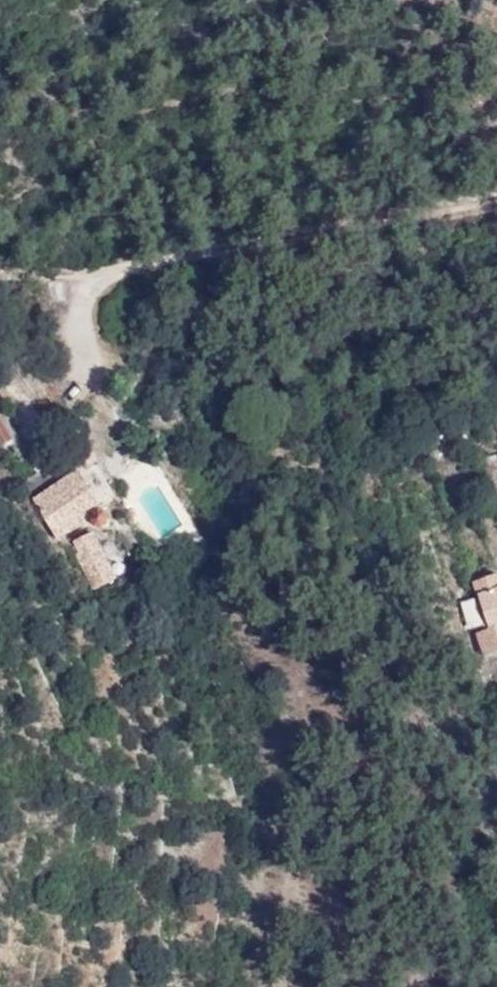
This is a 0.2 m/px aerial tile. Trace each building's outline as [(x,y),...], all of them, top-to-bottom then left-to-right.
[(13,436),(4,414),(0,415),(0,441),(13,436)] [(26,482),(58,536),(106,508),(82,469),(59,482),(51,468),(26,482)] [(75,554),(93,589),(118,576),(94,531),(73,541),(78,552),(75,554)] [(496,574),(470,582),(485,627),(470,633),(476,652),(476,661),(483,683),(496,678),(496,578),(496,574)]
